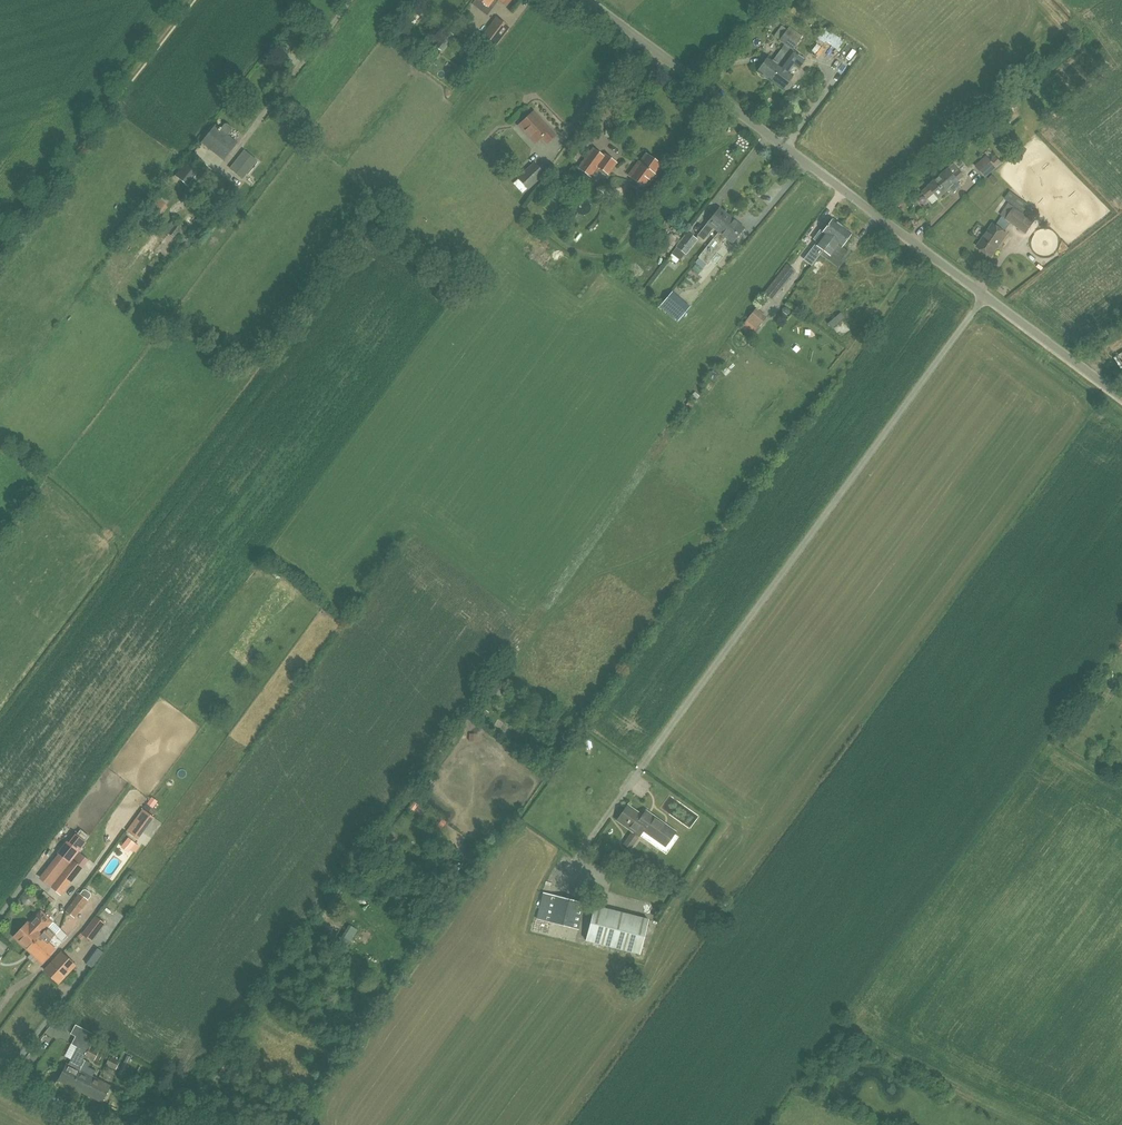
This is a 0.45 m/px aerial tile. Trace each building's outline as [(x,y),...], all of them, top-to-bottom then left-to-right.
[(490,9),(494,7),(499,0),(479,0),(490,9)] [(484,37),(497,47),(510,28),(497,19),(484,37)] [(787,29),(779,40),(792,50),(801,36),(789,27),(787,29)] [(825,29),(821,39),(841,48),(845,39),(825,29)] [(441,50),(453,34),(447,30),(435,46),(441,50)] [(811,51),(816,55),(821,47),(817,44),(811,51)] [(757,72),(769,81),(789,54),(781,49),(773,60),(768,57),(757,72)] [(789,54),(769,81),(782,90),(793,75),(789,72),(794,64),(798,68),(805,59),(792,50),(789,54)] [(534,112),(532,114),(519,125),(535,143),(542,137),(547,143),(555,135),(534,112)] [(224,124),(220,129),(215,125),(201,142),(223,160),(237,142),(228,135),(232,130),(232,127),(227,123),(224,124)] [(593,148),(579,167),(590,175),(597,165),(607,173),(615,162),(604,154),(603,156),(593,148)] [(243,150),(229,168),(242,178),(257,160),(243,150)] [(189,187),(206,165),(192,154),(175,175),(189,187)] [(660,166),(646,155),(636,168),(635,167),(628,175),(646,188),(655,176),(653,175),(660,166)] [(996,156),(990,160),(987,156),(976,166),(985,177),(996,167),(1002,162),(996,156)] [(534,163),(518,177),(529,189),(544,174),(534,163)] [(953,175),(948,169),(940,177),(938,174),(934,178),(936,181),(923,192),(928,197),(934,192),(939,197),(950,188),(954,193),(961,186),(957,181),(963,176),(959,171),(953,175)] [(1005,219),(1026,234),(1035,221),(1014,206),(1005,219)] [(717,231),(729,216),(719,208),(707,223),(697,236),(703,240),(713,228),(717,231)] [(729,216),(717,231),(719,232),(698,257),(707,264),(721,246),(719,244),(725,237),(732,243),(744,228),(729,216)] [(817,243),(805,260),(811,265),(812,264),(817,258),(820,254),(822,251),(841,226),(832,219),(829,218),(825,224),(827,226),(822,232),(820,231),(813,239),(816,242),(817,243)] [(183,225),(178,221),(168,234),(173,238),(183,225)] [(993,224),(977,247),(991,256),(1007,233),(993,224)] [(841,226),(822,251),(829,255),(828,256),(836,262),(845,250),(841,247),(851,234),(841,226)] [(676,247),(671,254),(680,260),(685,254),(686,255),(698,240),(687,232),(676,247)] [(790,278),(781,271),(764,293),(772,300),(790,278)] [(672,291),(660,306),(678,321),(690,306),(672,291)] [(750,338),(769,317),(758,308),(740,328),(750,338)] [(842,312),(829,322),(834,328),(846,318),(842,312)] [(486,690),(498,698),(506,687),(493,679),(486,690)] [(474,714),(483,721),(489,712),(480,706),(474,714)] [(415,801),(410,808),(414,811),(419,804),(419,803),(415,800),(415,801)] [(639,835),(653,816),(646,810),(642,816),(628,805),(617,820),(632,831),(622,844),(629,848),(639,835)] [(678,837),(674,833),(675,832),(653,816),(639,835),(666,854),(678,837)] [(137,839),(143,831),(132,823),(127,831),(137,839)] [(136,852),(141,844),(128,837),(122,848),(130,852),(132,849),(136,852)] [(599,866),(612,871),(617,857),(605,852),(599,866)] [(69,861),(60,854),(41,878),(50,886),(69,861)] [(60,894),(71,880),(62,874),(52,887),(60,894)] [(79,893),(65,911),(74,918),(88,899),(91,896),(90,893),(86,890),(83,890),(80,894),(79,893)] [(543,892),(536,918),(579,929),(585,903),(543,892)] [(594,905),(585,940),(638,954),(647,919),(594,905)] [(53,922),(40,910),(15,937),(27,949),(41,935),(48,927),(52,922),(53,922)] [(83,933),(82,934),(84,936),(92,942),(98,934),(105,924),(95,916),(88,926),(83,933)] [(48,927),(41,935),(27,949),(30,952),(26,956),(30,960),(48,941),(55,934),(55,935),(61,929),(53,921),(53,922),(52,922),(48,927)] [(350,923),(340,941),(349,947),(360,929),(350,923)] [(48,941),(30,960),(33,963),(37,959),(42,964),(55,949),(62,942),(55,935),(55,934),(48,941)] [(86,963),(91,967),(103,952),(97,948),(86,963)] [(58,983),(75,965),(62,952),(45,970),(58,983)] [(72,1043),(77,1046),(68,1064),(66,1063),(57,1080),(73,1088),(86,1060),(83,1059),(85,1056),(87,1058),(88,1056),(86,1055),(95,1036),(96,1035),(75,1024),(71,1034),(75,1036),(72,1043)] [(114,1045),(95,1036),(86,1055),(88,1056),(87,1058),(93,1061),(102,1044),(113,1049),(114,1045)] [(131,1057),(126,1055),(118,1073),(123,1075),(131,1057)] [(119,1061),(109,1056),(105,1064),(115,1069),(119,1061)] [(86,1060),(73,1088),(101,1103),(110,1086),(93,1077),(92,1076),(95,1070),(88,1067),(90,1062),(86,1060)]
